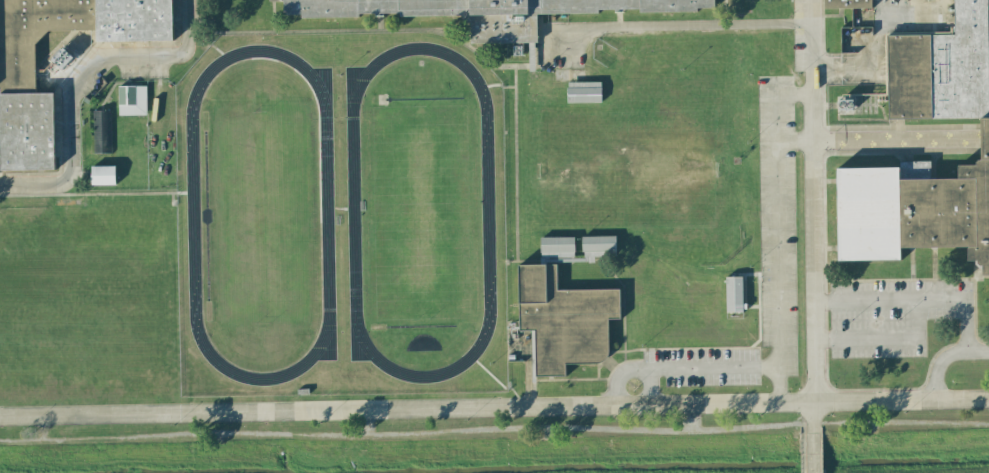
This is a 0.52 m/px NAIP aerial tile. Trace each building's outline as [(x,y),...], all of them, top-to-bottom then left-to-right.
[(8,149),(0,149),(0,0),(175,0),(177,40),(99,42),(99,28),(53,29),(36,46),(37,94),(56,94),(57,169),(8,170),(8,149)] [(294,16),(294,0),(712,0),(712,7),(699,7),(699,11),(641,12),(641,9),(601,9),(601,13),(543,14),(543,10),(538,11),(539,42),(472,43),(472,13),(461,13),(461,16),(402,17),(402,14),(362,15),(362,18),(304,19),(304,16),(294,16)] [(823,9),(823,0),(875,0),(875,8),(823,9)] [(956,34),(955,0),(988,0),(988,277),(974,277),(973,247),(906,248),(907,261),(837,263),(835,167),(904,165),(904,162),(933,161),(933,180),(957,180),(957,164),(982,163),(981,119),(958,120),(886,121),(884,35),(956,34)] [(48,59),(63,73),(77,58),(62,45),(48,59)] [(601,102),(601,82),(567,82),(567,103),(601,102)] [(146,115),(146,86),(118,86),(118,115),(146,115)] [(844,99),(844,98),(838,98),(837,110),(852,111),(852,100),(844,99)] [(110,110),(92,111),(93,154),(111,153),(110,110)] [(91,167),(91,185),(115,185),(115,166),(91,167)] [(582,237),(583,263),(594,262),(594,256),(606,256),(606,252),(616,252),(615,236),(582,237)] [(541,237),(540,260),(574,260),(574,237),(541,237)] [(532,331),(518,331),(517,264),(559,263),(560,291),(622,289),(623,319),(609,319),(610,353),(609,358),(606,361),(602,362),(568,363),(568,379),(533,380),(532,331)] [(742,277),(725,277),(726,313),(743,312),(742,277)]
